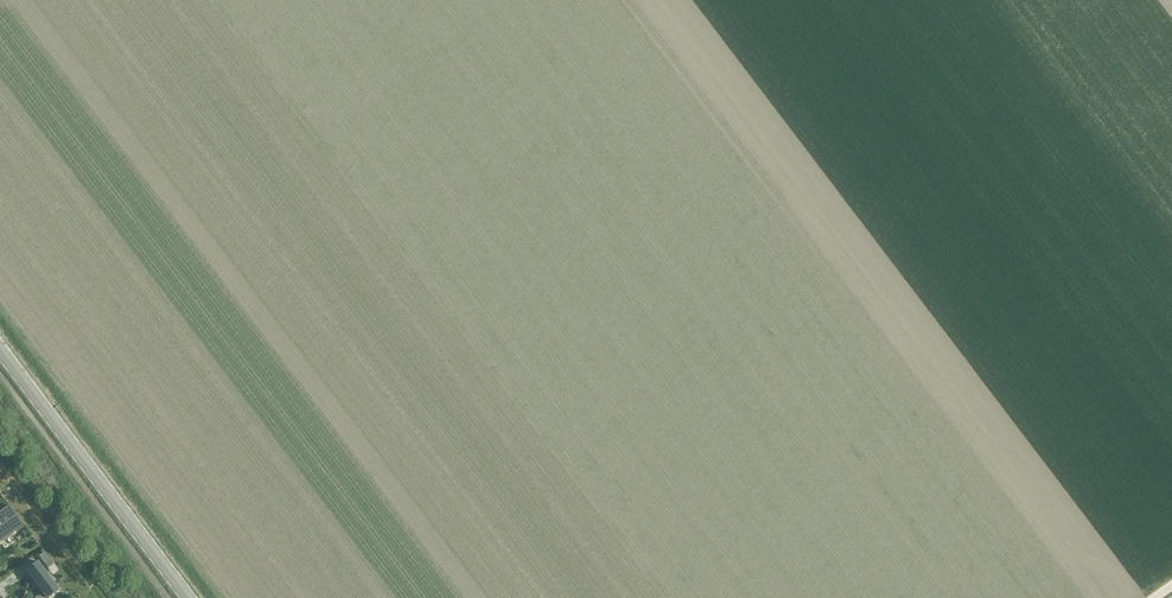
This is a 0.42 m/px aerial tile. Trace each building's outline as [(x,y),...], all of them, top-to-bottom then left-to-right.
[(23,525),(9,505),(0,512),(0,541),(23,525)] [(37,561),(26,570),(47,597),(58,590),(37,561)]
